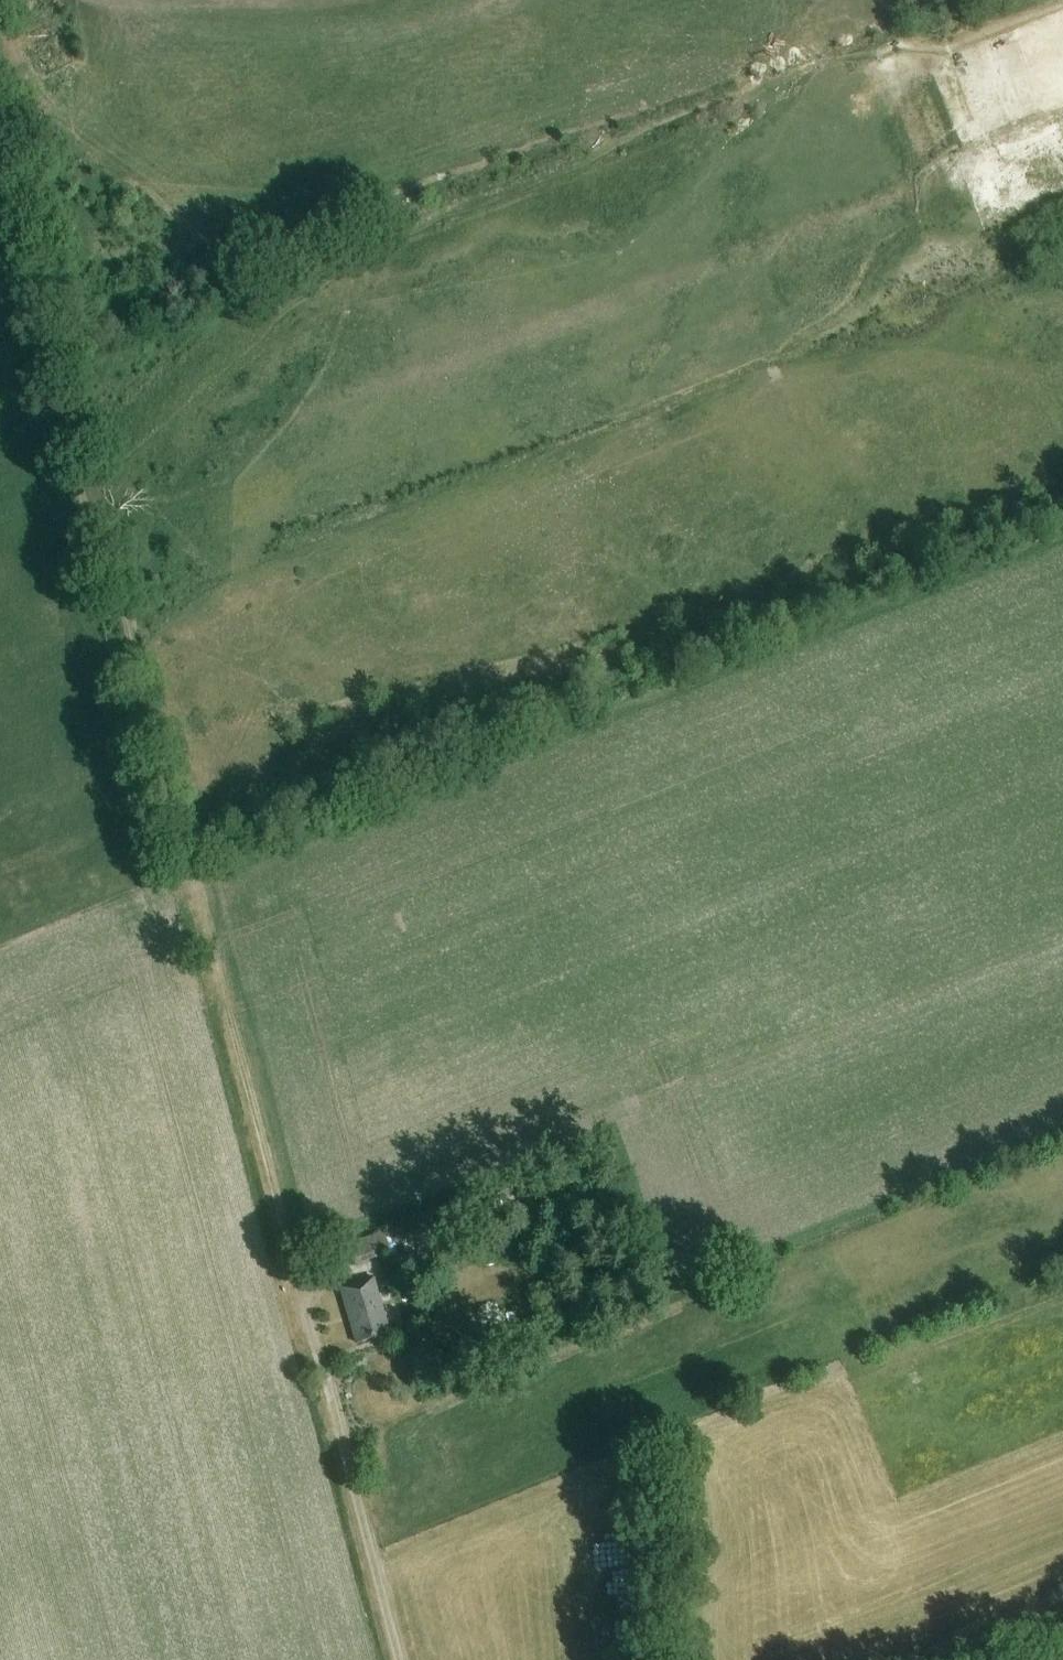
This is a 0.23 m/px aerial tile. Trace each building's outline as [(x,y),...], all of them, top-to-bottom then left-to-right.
[(333,1254),(339,1270),(401,1248),(405,1261),(436,1250),(433,1243),(472,1230),(464,1206),(392,1232),(391,1229),(361,1240),(362,1244),(333,1254)] [(356,1341),(389,1331),(373,1276),(339,1286),(356,1341)]
